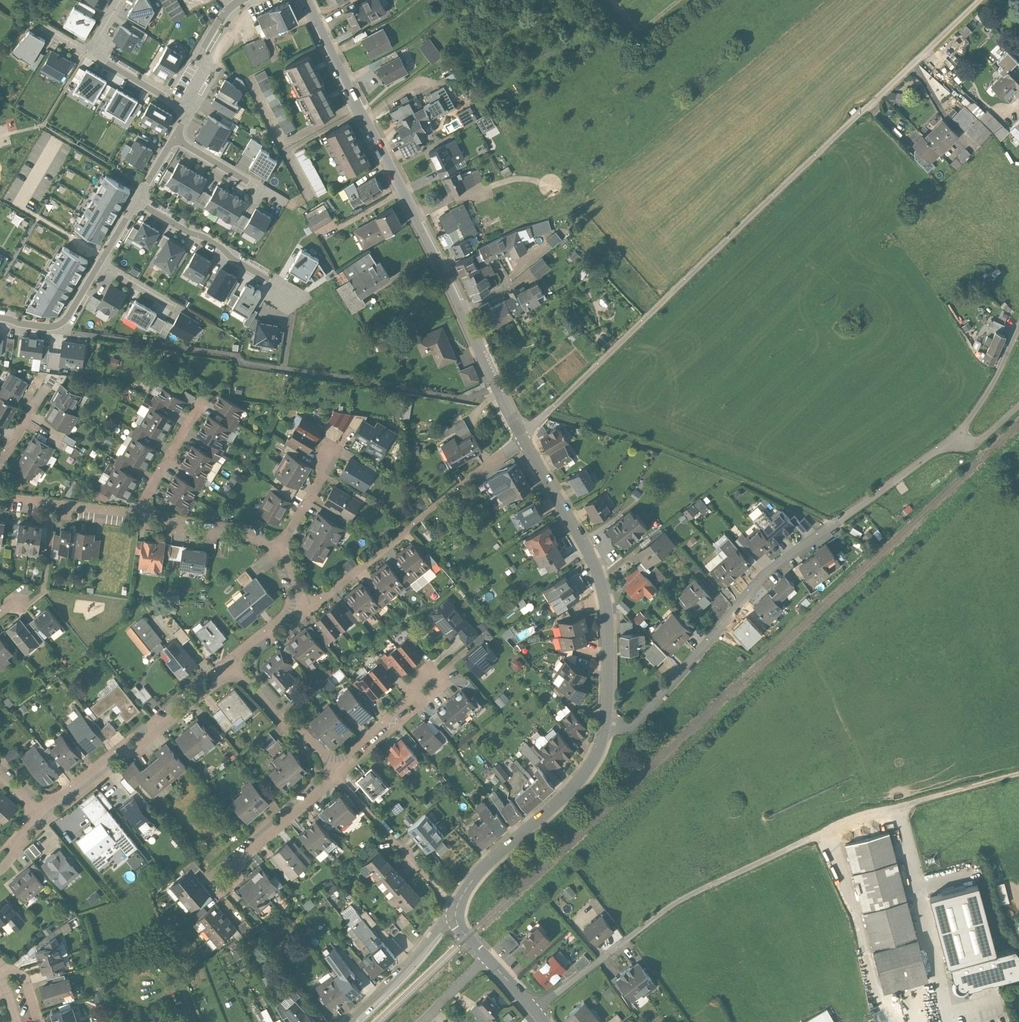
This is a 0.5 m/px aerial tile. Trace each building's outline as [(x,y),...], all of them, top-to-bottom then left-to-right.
[(127,16),(147,27),(157,10),(150,0),(135,0),(127,16)] [(174,22),(187,15),(178,0),(161,0),(174,22)] [(360,5),(368,20),(369,21),(386,12),(379,0),(367,0),(359,4),(360,5)] [(80,1),(76,8),(92,17),(95,10),(80,1)] [(299,22),(289,1),(257,16),(260,22),(266,35),(267,37),(299,22)] [(355,7),(353,3),(343,8),(345,13),(345,12),(355,7)] [(368,20),(360,5),(355,7),(345,12),(354,28),(368,20)] [(71,20),(67,27),(85,37),(96,19),(92,17),(76,8),(74,7),(68,18),(71,20)] [(64,22),(71,10),(67,8),(60,20),(64,22)] [(266,35),(260,22),(254,25),(260,37),(262,36),(262,37),(266,35)] [(122,26),(114,38),(132,48),(139,36),(122,26)] [(392,47),(383,28),(368,36),(362,39),(372,57),(392,47)] [(23,56),(37,35),(29,30),(11,51),(20,57),(21,56),(23,56)] [(368,36),(365,30),(353,37),(356,43),(362,39),(368,36)] [(39,51),(46,40),(37,35),(23,56),(32,62),(39,51)] [(269,53),(262,37),(262,36),(260,37),(254,40),(242,46),(252,68),(268,59),(269,53)] [(441,55),(429,40),(420,47),(432,63),(441,55)] [(167,46),(153,70),(169,79),(183,55),(167,46)] [(53,49),(41,70),(47,73),(46,75),(53,78),(54,77),(60,81),(64,73),(72,60),(53,49)] [(44,54),(39,51),(32,62),(30,66),(35,70),(44,54)] [(372,71),(378,68),(399,57),(396,51),(369,65),(372,71)] [(1013,64),(1017,60),(1014,57),(1008,51),(998,60),(1003,65),(999,70),(1003,74),(1013,64)] [(285,67),(299,95),(321,84),(323,83),(308,55),(285,67)] [(407,71),(399,57),(378,68),(386,82),(407,71)] [(69,76),(76,63),(72,60),(64,73),(69,76)] [(1003,74),(1016,86),(1018,83),(1018,70),(1013,64),(1003,74)] [(79,83),(86,70),(80,66),(72,80),(79,83)] [(107,79),(87,68),(86,70),(79,83),(75,89),(95,100),(98,95),(105,82),(107,79)] [(269,76),(265,70),(255,75),(285,134),(296,129),(289,117),(288,117),(267,77),(269,76)] [(960,72),(954,78),(958,82),(964,77),(960,72)] [(1004,98),(1016,86),(1003,74),(992,85),(1004,98)] [(236,77),(233,83),(241,88),(242,91),(245,85),(243,81),(236,77)] [(233,83),(225,79),(221,86),(221,87),(218,93),(235,103),(237,97),(239,98),(243,92),(242,91),(241,88),(233,83)] [(104,99),(111,86),(105,82),(98,95),(104,99)] [(335,112),(321,84),(299,95),(298,96),(313,123),(335,112)] [(110,102),(118,89),(111,86),(104,99),(110,102)] [(431,102),(423,107),(429,118),(441,112),(443,116),(455,109),(443,87),(427,96),(431,102)] [(110,102),(107,108),(116,113),(128,94),(119,88),(118,89),(110,102)] [(905,94),(893,92),(892,99),(890,101),(893,103),(895,100),(904,102),(905,94)] [(235,103),(218,93),(215,97),(211,103),(219,108),(232,115),(238,104),(235,103)] [(128,94),(116,113),(126,119),(129,114),(137,101),(138,99),(128,94)] [(417,96),(408,101),(414,111),(423,107),(417,96)] [(961,101),(967,106),(970,102),(965,97),(961,101)] [(135,118),(143,105),(137,101),(129,114),(135,118)] [(151,101),(140,120),(152,126),(163,107),(151,101)] [(402,104),(389,111),(405,141),(416,135),(417,138),(426,133),(425,131),(426,130),(422,123),(429,118),(423,107),(414,111),(408,101),(402,104)] [(978,117),(986,110),(985,109),(983,111),(974,102),(970,102),(967,106),(978,117)] [(246,109),(238,104),(232,115),(234,116),(239,120),(246,109)] [(964,130),(968,126),(977,118),(963,105),(957,111),(953,107),(947,113),(964,130)] [(163,107),(152,126),(163,132),(174,113),(163,107)] [(470,107),(458,114),(465,126),(477,119),(470,107)] [(232,115),(219,108),(216,113),(223,117),(231,121),(234,116),(232,115)] [(986,110),(978,117),(1000,138),(1008,129),(986,109),(986,110)] [(934,114),(924,123),(929,128),(939,119),(934,114)] [(220,122),(208,115),(202,125),(226,140),(232,129),(220,122)] [(231,121),(223,117),(220,122),(232,129),(235,131),(238,126),(231,121)] [(942,118),(924,136),(939,151),(939,152),(957,134),(942,118)] [(991,132),(977,118),(968,126),(973,131),(970,134),(979,143),(991,132)] [(1018,118),(1010,128),(1018,137),(1018,118)] [(355,136),(349,124),(327,135),(329,139),(325,141),(332,155),(334,154),(337,160),(336,160),(342,174),(346,171),(348,175),(365,166),(363,163),(368,160),(364,152),(361,153),(358,148),(361,147),(358,141),(355,142),(353,137),(355,136)] [(226,140),(202,125),(196,136),(208,143),(220,150),(226,140)] [(916,130),(908,137),(912,141),(920,134),(916,130)] [(135,139),(136,140),(145,145),(148,140),(138,134),(135,139)] [(930,159),(939,151),(924,136),(922,134),(913,143),(920,150),(930,160),(930,159)] [(417,138),(416,135),(405,141),(400,143),(405,153),(421,145),(417,138)] [(243,153),(254,160),(261,147),(262,145),(252,139),(245,150),(243,153)] [(140,164),(143,166),(152,150),(145,145),(136,140),(126,156),(140,164)] [(465,162),(454,140),(429,153),(442,177),(458,169),(457,166),(465,162)] [(220,150),(208,143),(205,147),(220,156),(223,151),(220,150)] [(261,147),(254,160),(250,168),(267,177),(276,161),(268,156),(270,152),(261,147)] [(327,191),(304,147),(295,152),(318,196),(327,191)] [(971,154),(966,149),(958,157),(963,162),(971,154)] [(930,160),(920,150),(913,156),(928,171),(935,164),(930,159),(930,160)] [(1007,150),(1004,151),(1010,162),(1013,160),(1007,150)] [(963,162),(958,157),(951,163),(956,169),(963,162)] [(174,172),(168,184),(181,191),(193,170),(180,162),(174,172)] [(168,184),(174,172),(168,169),(159,184),(165,188),(168,184)] [(458,169),(442,177),(447,186),(463,178),(463,177),(458,169)] [(193,170),(181,191),(195,199),(201,189),(207,178),(193,170)] [(473,174),(463,177),(463,178),(468,187),(482,179),(479,170),(472,172),(473,174)] [(106,175),(96,192),(120,206),(130,189),(106,175)] [(383,190),(375,177),(356,188),(364,201),(383,190)] [(463,178),(447,186),(451,195),(468,187),(463,178)] [(202,187),(211,192),(216,185),(207,179),(202,187)] [(364,201),(356,188),(354,183),(344,189),(354,207),(364,201)] [(212,196),(206,207),(220,214),(232,193),(218,185),(212,196)] [(198,208),(206,193),(201,189),(195,199),(192,205),(198,208)] [(96,192),(85,209),(109,224),(120,206),(96,192)] [(206,207),(212,196),(206,193),(198,208),(203,211),(206,207)] [(232,193),(220,214),(234,223),(240,213),(246,201),(232,193)] [(330,216),(324,205),(306,216),(309,220),(308,221),(314,232),(333,220),(330,216)] [(476,232),(463,206),(441,217),(449,232),(454,242),(474,233),(476,232)] [(250,219),(244,229),(260,238),(272,216),(256,208),(250,219)] [(377,216),(378,218),(386,235),(401,226),(392,208),(377,216)] [(85,209),(75,227),(98,242),(109,224),(85,209)] [(245,215),(240,213),(234,223),(231,228),(236,231),(245,215)] [(244,229),(250,219),(245,215),(236,231),(241,234),(244,229)] [(363,246),(386,235),(378,218),(354,230),(363,246)] [(138,229),(133,238),(150,247),(160,230),(143,221),(138,229)] [(548,221),(518,231),(522,239),(551,231),(548,221)] [(133,238),(138,229),(133,227),(125,242),(130,245),(133,238)] [(518,231),(491,243),(497,256),(503,254),(504,256),(508,255),(510,259),(527,251),(522,239),(518,231)] [(553,233),(546,239),(553,247),(562,239),(561,238),(555,231),(553,233)] [(454,242),(449,232),(439,236),(444,247),(450,244),(454,242)] [(477,240),(474,233),(454,242),(450,244),(456,255),(473,247),(477,240)] [(162,247),(168,237),(164,235),(158,245),(162,247)] [(162,247),(154,261),(172,271),(176,264),(184,251),(186,247),(168,237),(162,247)] [(490,243),(480,248),(482,253),(486,261),(488,260),(497,256),(491,243),(490,243)] [(64,247),(47,276),(70,290),(87,261),(64,247)] [(301,249),(289,269),(306,280),(308,277),(313,280),(314,282),(327,274),(318,260),(319,259),(301,249)] [(180,267),(188,254),(184,251),(176,264),(180,267)] [(195,251),(184,272),(200,281),(201,281),(206,271),(213,260),(195,251)] [(579,255),(575,251),(570,256),(573,260),(579,255)] [(369,267),(380,285),(389,279),(379,262),(376,264),(369,252),(335,275),(340,285),(336,287),(352,313),(364,304),(360,297),(361,296),(350,279),(369,267)] [(486,261),(482,253),(473,257),(479,270),(490,264),(488,260),(486,261)] [(473,257),(472,257),(456,265),(463,278),(473,273),(479,270),(473,257)] [(550,267),(542,257),(530,267),(537,276),(539,274),(540,275),(550,267)] [(476,279),(485,275),(495,272),(491,263),(490,264),(479,270),(473,273),(476,279)] [(380,285),(369,267),(350,279),(361,296),(380,285)] [(221,268),(208,291),(224,301),(227,295),(235,282),(238,277),(221,268)] [(587,272),(583,268),(579,275),(583,278),(587,272)] [(202,288),(210,274),(206,271),(201,281),(200,281),(197,286),(202,288)] [(983,280),(988,284),(997,275),(992,271),(983,280)] [(473,273),(463,278),(473,298),(490,289),(487,284),(490,283),(485,275),(476,279),(473,273)] [(47,276),(27,309),(57,313),(70,290),(47,276)] [(234,293),(239,284),(235,282),(227,295),(231,298),(234,293)] [(542,292),(536,282),(520,291),(518,292),(527,308),(539,301),(536,295),(542,292)] [(239,296),(233,306),(249,316),(253,309),(260,297),(261,293),(260,291),(258,290),(256,291),(254,294),(252,292),(255,288),(246,283),(239,296)] [(111,284),(97,307),(114,316),(127,293),(111,284)] [(518,292),(520,291),(518,287),(509,292),(511,296),(505,299),(513,315),(514,315),(527,308),(518,292)] [(233,306),(239,296),(234,293),(231,298),(228,303),(233,306)] [(97,307),(101,300),(94,296),(87,308),(94,312),(97,307)] [(604,297),(600,300),(605,306),(609,302),(604,297)] [(136,299),(126,315),(147,328),(149,325),(155,314),(157,312),(136,299)] [(513,315),(505,299),(492,306),(489,301),(478,307),(488,328),(513,315)] [(299,303),(295,315),(309,320),(313,309),(299,303)] [(258,311),(253,309),(249,316),(244,324),(249,326),(254,318),(258,311)] [(173,324),(171,328),(189,339),(199,323),(181,312),(173,324)] [(155,314),(149,325),(161,331),(167,321),(155,314)] [(254,318),(249,326),(248,327),(256,332),(258,320),(254,318)] [(167,320),(167,321),(161,331),(159,334),(165,338),(171,328),(173,324),(167,320)] [(256,332),(255,343),(278,347),(278,343),(280,332),(281,324),(258,320),(256,332)] [(1004,326),(991,320),(988,328),(990,329),(995,331),(1001,333),(1004,326)] [(968,323),(962,327),(965,332),(972,328),(968,323)] [(455,357),(441,328),(415,339),(420,349),(426,346),(427,348),(429,352),(432,350),(439,365),(455,357)] [(982,359),(993,364),(1005,336),(1006,335),(1001,333),(995,331),(992,337),(988,335),(984,345),(980,343),(977,352),(982,359)] [(573,332),(569,336),(574,341),(578,337),(573,332)] [(23,337),(20,355),(42,358),(44,345),(45,340),(23,337)] [(15,339),(8,338),(7,350),(13,351),(15,339)] [(61,354),(60,365),(84,368),(87,343),(63,340),(61,354)] [(387,340),(378,345),(381,351),(390,347),(387,340)] [(50,345),(44,345),(42,358),(42,362),(48,363),(49,352),(50,345)] [(61,354),(49,352),(48,363),(47,367),(59,369),(60,365),(61,354)] [(477,379),(472,366),(461,371),(467,384),(477,379)] [(48,373),(39,371),(31,383),(39,388),(43,381),(48,373)] [(10,373),(0,390),(0,397),(14,405),(28,383),(10,373)] [(60,374),(48,373),(43,381),(53,387),(57,381),(60,374)] [(66,375),(60,374),(57,381),(61,383),(61,384),(66,375)] [(61,384),(61,383),(57,389),(51,400),(55,402),(72,412),(81,395),(61,384)] [(181,411),(187,401),(181,398),(165,388),(159,398),(181,411)] [(185,391),(181,398),(187,401),(191,403),(195,397),(185,391)] [(152,393),(149,398),(163,407),(166,402),(159,398),(152,393)] [(236,418),(242,408),(220,395),(214,405),(236,418)] [(0,397),(0,423),(6,426),(17,407),(14,405),(0,397)] [(151,408),(152,407),(160,412),(163,407),(149,398),(147,397),(144,404),(151,408)] [(72,412),(55,402),(45,419),(52,423),(67,432),(77,415),(72,412)] [(168,431),(174,421),(160,412),(152,407),(151,408),(146,417),(168,431)] [(335,412),(330,422),(344,430),(354,415),(335,412)] [(229,414),(226,419),(237,425),(239,420),(236,418),(229,414)] [(452,420),(454,423),(462,418),(460,414),(452,420)] [(225,438),(231,428),(223,423),(209,415),(203,425),(225,438)] [(162,440),(168,431),(146,417),(140,427),(162,440)] [(316,439),(323,427),(316,423),(315,424),(304,417),(297,428),(316,439)] [(226,419),(223,423),(231,428),(234,429),(237,425),(226,419)] [(396,432),(378,422),(375,427),(364,420),(356,435),(369,442),(366,448),(382,457),(396,432)] [(458,444),(473,436),(464,421),(440,434),(446,442),(454,437),(458,444)] [(67,432),(52,423),(51,432),(52,434),(62,439),(65,434),(67,432)] [(137,425),(134,429),(145,436),(148,432),(140,427),(137,425)] [(221,446),(225,438),(203,425),(197,434),(213,444),(220,448),(221,446)] [(569,441),(560,427),(542,439),(549,452),(565,443),(569,441)] [(309,452),(316,439),(297,428),(290,440),(298,445),(309,452)] [(131,434),(135,436),(142,440),(145,436),(134,429),(131,434)] [(62,439),(52,434),(47,443),(54,447),(55,445),(64,450),(65,449),(68,444),(68,443),(62,439)] [(77,441),(65,434),(62,439),(68,443),(68,444),(73,447),(77,441)] [(47,443),(35,436),(26,451),(42,460),(47,463),(56,448),(54,447),(47,443)] [(151,460),(157,450),(142,440),(135,436),(129,446),(151,460)] [(481,450),(473,436),(458,444),(454,437),(446,442),(442,444),(455,466),(481,450)] [(295,450),(298,445),(290,440),(288,439),(285,444),(287,445),(295,450)] [(420,452),(419,440),(410,440),(410,453),(420,452)] [(565,443),(549,452),(557,466),(573,458),(565,443)] [(73,447),(68,444),(65,449),(72,453),(70,455),(76,458),(80,451),(75,448),(73,447)] [(208,468),(214,458),(208,454),(192,444),(186,455),(208,468)] [(213,444),(210,449),(221,455),(224,450),(221,449),(222,446),(221,446),(220,448),(213,444)] [(295,450),(287,445),(283,452),(286,453),(287,452),(296,457),(299,452),(295,450)] [(145,470),(151,460),(129,446),(123,456),(145,470)] [(210,449),(208,454),(214,458),(218,460),(221,455),(210,449)] [(42,460),(26,451),(15,468),(22,472),(30,477),(31,477),(35,470),(38,472),(40,469),(44,471),(45,468),(39,464),(42,460)] [(296,457),(287,452),(286,453),(274,474),(286,481),(298,487),(299,488),(311,466),(296,457)] [(120,455),(117,459),(128,466),(131,461),(123,456),(120,455)] [(204,475),(208,468),(186,455),(180,464),(196,474),(202,478),(204,475)] [(114,464),(117,466),(125,471),(128,466),(117,459),(114,464)] [(363,466),(351,459),(340,477),(364,490),(375,473),(374,472),(363,466)] [(366,462),(363,466),(374,472),(376,468),(366,462)] [(493,484),(498,491),(523,476),(516,463),(492,477),(496,483),(493,484)] [(133,489),(139,479),(125,471),(117,466),(111,476),(133,489)] [(594,484),(585,469),(569,479),(579,494),(594,484)] [(30,477),(22,472),(19,478),(26,483),(30,477)] [(99,480),(106,484),(111,476),(104,472),(99,480)] [(234,473),(230,480),(236,483),(240,476),(234,473)] [(191,498),(198,488),(191,484),(175,474),(169,485),(191,498)] [(196,474),(194,479),(204,485),(207,480),(204,479),(206,476),(204,475),(202,478),(196,474)] [(127,499),(133,489),(111,476),(106,484),(105,485),(113,490),(127,499)] [(530,489),(523,476),(498,491),(505,502),(515,496),(515,497),(530,489)] [(194,479),(191,484),(198,488),(201,490),(202,488),(204,485),(194,479)] [(298,487),(286,481),(281,489),(293,496),(298,487)] [(113,490),(105,485),(102,484),(98,490),(108,496),(109,496),(113,490)] [(187,505),(191,498),(169,485),(163,494),(179,504),(185,508),(187,505)] [(290,501),(293,496),(281,489),(274,485),(271,490),(290,501)] [(351,496),(334,486),(324,504),(340,514),(349,519),(350,518),(359,503),(360,501),(351,496)] [(108,496),(98,490),(95,496),(105,501),(108,496)] [(290,501),(271,490),(258,511),(270,519),(278,523),(291,501),(290,501)] [(354,491),(351,496),(360,501),(359,503),(362,504),(365,498),(361,496),(354,491)] [(612,509),(603,494),(601,495),(585,505),(595,520),(612,509)] [(418,507),(426,503),(422,496),(414,499),(418,507)] [(701,500),(695,505),(701,512),(707,507),(701,500)] [(542,514),(534,501),(518,510),(526,524),(542,514)] [(179,504),(177,508),(187,514),(190,510),(187,509),(189,506),(187,505),(185,508),(179,504)] [(691,505),(683,512),(689,519),(697,512),(691,505)] [(635,516),(630,510),(608,528),(615,537),(616,538),(618,536),(625,544),(647,526),(637,514),(635,516)] [(781,511),(771,520),(784,534),(793,525),(790,521),(781,511)] [(339,525),(318,513),(308,531),(310,531),(333,545),(335,546),(345,529),(339,525)] [(761,528),(774,543),(784,534),(771,520),(764,513),(755,521),(761,528)] [(349,519),(340,514),(338,518),(342,521),(349,525),(352,519),(350,518),(349,519)] [(687,519),(683,515),(679,519),(683,523),(687,519)] [(800,523),(794,516),(790,521),(793,525),(801,533),(806,529),(800,523)] [(812,525),(805,518),(800,523),(806,529),(807,530),(812,525)] [(349,525),(342,521),(339,525),(345,529),(346,529),(349,525)] [(31,525),(20,524),(18,536),(17,549),(17,550),(28,551),(31,525)] [(42,527),(31,525),(28,551),(39,553),(39,551),(40,540),(42,527)] [(526,538),(535,555),(554,543),(557,541),(548,526),(526,538)] [(660,526),(649,535),(653,540),(659,535),(660,536),(662,534),(665,532),(660,526)] [(774,543),(761,528),(747,540),(754,547),(761,555),(774,543)] [(862,534),(853,528),(850,533),(859,538),(862,534)] [(78,531),(62,529),(61,535),(59,551),(59,553),(75,555),(78,531)] [(95,533),(78,531),(75,555),(92,557),(92,554),(94,539),(95,533)] [(333,545),(310,531),(308,535),(305,536),(302,540),(303,542),(300,548),(323,562),(333,545)] [(59,551),(61,535),(54,534),(52,550),(59,551)] [(660,536),(659,535),(653,540),(637,553),(647,564),(671,544),(662,534),(660,536)] [(747,540),(743,535),(738,539),(749,551),(754,547),(747,540)] [(728,556),(724,559),(738,575),(751,563),(746,558),(734,544),(729,538),(720,546),(728,556)] [(99,555),(101,540),(94,539),(92,554),(99,555)] [(749,551),(738,539),(734,544),(746,558),(751,554),(749,551)] [(157,542),(144,540),(144,542),(142,555),(140,567),(162,570),(163,557),(165,544),(166,541),(157,540),(157,542)] [(412,543),(405,549),(422,572),(430,566),(423,556),(412,543)] [(564,560),(554,543),(535,555),(545,571),(564,560)] [(183,546),(171,545),(169,558),(181,560),(182,548),(183,546)] [(815,553),(816,555),(823,564),(830,573),(840,565),(825,545),(815,553)] [(207,551),(182,548),(181,560),(180,568),(204,571),(207,551)] [(415,578),(422,572),(405,549),(397,556),(406,568),(415,578)] [(841,550),(837,553),(841,559),(845,556),(841,550)] [(428,552),(423,556),(430,566),(436,561),(428,552)] [(724,587),(738,575),(724,559),(719,554),(705,566),(724,587)] [(830,573),(823,564),(816,555),(801,566),(808,576),(805,578),(811,587),(830,573)] [(352,558),(343,566),(347,571),(357,564),(352,558)] [(387,563),(380,569),(397,592),(405,586),(397,576),(387,563)] [(642,563),(637,567),(641,571),(646,576),(650,572),(642,563)] [(801,566),(800,564),(792,570),(801,581),(805,578),(808,576),(801,566)] [(637,567),(626,577),(631,581),(641,571),(637,567)] [(650,572),(646,576),(654,585),(664,576),(655,567),(650,572)] [(415,578),(406,568),(397,576),(405,586),(415,578)] [(389,598),(397,592),(380,569),(371,576),(382,588),(389,598)] [(567,579),(571,584),(582,577),(578,571),(567,579)] [(646,576),(641,571),(631,581),(626,586),(637,598),(644,591),(648,594),(656,586),(654,585),(646,576)] [(245,589),(255,581),(247,572),(238,580),(245,589)] [(544,588),(551,598),(571,584),(567,579),(564,574),(544,588)] [(774,586),(778,591),(783,596),(794,586),(785,576),(774,586)] [(588,585),(582,577),(571,584),(576,592),(588,585)] [(273,599),(257,579),(255,581),(245,589),(248,591),(228,607),(238,619),(239,618),(245,626),(257,616),(255,614),(273,599)] [(712,599),(694,580),(678,595),(695,614),(712,599)] [(362,583),(355,590),(372,612),(380,606),(372,596),(362,583)] [(576,592),(571,584),(551,598),(558,608),(578,595),(576,592)] [(389,598),(382,588),(372,596),(380,606),(381,607),(390,599),(389,598)] [(365,618),(372,612),(355,590),(347,596),(358,610),(365,618)] [(773,596),(769,592),(754,606),(773,626),(780,620),(775,614),(783,607),(777,601),(783,596),(778,591),(773,596)] [(481,634),(448,596),(429,613),(432,617),(432,619),(447,636),(448,636),(451,639),(457,634),(468,645),(474,640),(481,634)] [(631,608),(622,600),(617,606),(626,614),(631,608)] [(336,604),(326,612),(341,630),(351,621),(345,614),(336,604)] [(61,624),(48,609),(46,608),(35,616),(35,617),(35,619),(49,635),(60,626),(61,624)] [(349,610),(345,614),(351,621),(352,623),(357,619),(353,614),(349,610)] [(358,610),(353,614),(357,619),(360,623),(366,619),(365,618),(358,610)] [(634,618),(640,623),(646,615),(639,610),(634,618)] [(330,638),(341,630),(326,612),(316,620),(324,631),(330,638)] [(684,622),(674,612),(653,633),(671,651),(692,630),(684,622)] [(560,621),(563,634),(583,629),(586,628),(583,616),(560,621)] [(162,641),(142,617),(131,626),(149,649),(160,641),(160,642),(162,641)] [(696,625),(688,617),(684,622),(692,630),(696,625)] [(478,625),(484,631),(487,628),(490,625),(484,618),(478,625)] [(49,635),(35,619),(30,622),(44,639),(49,635)] [(225,638),(210,619),(195,632),(205,644),(212,652),(223,643),(222,640),(225,638)] [(26,626),(21,620),(8,630),(26,652),(39,642),(26,626)] [(632,621),(620,621),(621,633),(631,633),(631,628),(633,628),(632,621)] [(44,639),(30,622),(26,626),(39,642),(40,644),(45,640),(44,639)] [(311,626),(307,630),(314,639),(319,635),(311,626)] [(175,637),(181,644),(189,638),(181,628),(173,634),(175,637)] [(481,634),(474,640),(478,644),(484,639),(486,642),(494,636),(487,628),(484,631),(481,634)] [(306,629),(298,636),(315,657),(323,650),(314,639),(307,630),(306,629)] [(586,642),(583,629),(563,634),(559,635),(562,648),(586,642)] [(324,631),(319,635),(327,644),(332,640),(330,638),(324,631)] [(631,633),(621,633),(622,652),(625,651),(625,655),(635,654),(634,651),(638,650),(637,643),(644,643),(644,632),(631,633)] [(406,638),(407,639),(414,647),(418,643),(410,635),(406,638)] [(306,664),(315,657),(298,636),(289,643),(289,644),(297,653),(306,664)] [(181,644),(175,637),(164,646),(162,647),(163,648),(173,660),(169,664),(180,678),(197,664),(181,644)] [(414,647),(407,639),(397,648),(413,666),(423,657),(414,647)] [(486,642),(484,639),(478,644),(463,656),(478,674),(493,661),(493,656),(496,653),(486,642)] [(0,640),(0,670),(10,662),(6,657),(11,654),(0,640)] [(164,646),(160,642),(160,641),(149,649),(154,655),(163,648),(162,647),(164,646)] [(667,655),(654,643),(643,654),(656,667),(667,655)] [(212,652),(205,644),(200,648),(206,656),(212,652)] [(289,644),(285,647),(286,648),(292,656),(297,653),(289,644)] [(286,648),(282,651),(292,662),(295,660),(292,656),(286,648)] [(413,666),(397,648),(386,657),(392,664),(402,675),(413,666)] [(282,651),(280,649),(260,667),(269,677),(271,675),(273,676),(287,670),(294,665),(292,662),(282,651)] [(384,655),(381,658),(388,667),(392,664),(384,655)] [(381,658),(377,662),(378,664),(384,671),(388,667),(381,658)] [(558,670),(565,676),(578,684),(586,674),(566,659),(558,670)] [(384,671),(378,664),(368,673),(384,691),(394,682),(384,671)] [(296,680),(287,670),(273,676),(271,675),(269,677),(267,678),(281,694),(296,680)] [(384,691),(368,673),(357,682),(365,690),(373,700),(384,691)] [(585,689),(578,684),(565,676),(558,687),(577,701),(585,689)] [(336,686),(328,678),(321,685),(329,693),(336,686)] [(353,685),(355,687),(361,694),(365,690),(357,682),(357,681),(353,685)] [(469,681),(461,689),(470,698),(478,690),(469,681)] [(140,710),(119,684),(91,706),(98,715),(115,702),(119,706),(117,707),(127,720),(140,710)] [(136,686),(131,689),(142,702),(151,695),(144,687),(140,691),(136,686)] [(355,687),(351,691),(360,701),(364,697),(361,694),(355,687)] [(325,693),(320,688),(314,693),(319,699),(325,693)] [(351,691),(349,688),(339,697),(341,700),(349,709),(362,724),(372,715),(360,701),(351,691)] [(460,688),(449,698),(466,717),(478,706),(470,698),(461,689),(460,688)] [(253,711),(235,689),(218,703),(227,714),(234,721),(241,715),(245,719),(253,711)] [(296,690),(287,697),(292,703),(301,695),(296,690)] [(508,699),(503,693),(495,699),(501,706),(508,699)] [(449,698),(437,709),(438,710),(446,719),(454,728),(466,717),(449,698)] [(349,709),(341,700),(332,708),(340,717),(349,709)] [(332,708),(331,707),(321,716),(345,742),(355,733),(340,717),(332,708)] [(446,719),(438,710),(429,718),(431,719),(438,727),(446,719)] [(572,711),(562,719),(569,727),(578,737),(587,728),(572,711)] [(88,714),(83,717),(91,726),(95,722),(88,714)] [(234,723),(227,714),(219,720),(226,729),(234,723)] [(83,717),(81,715),(69,725),(90,750),(102,740),(91,726),(83,717)] [(345,742),(321,716),(311,725),(312,726),(320,735),(334,751),(345,742)] [(207,729),(198,718),(190,725),(192,727),(178,738),(191,754),(202,745),(206,750),(217,741),(207,729)] [(431,719),(427,723),(435,732),(439,728),(438,727),(431,719)] [(427,723),(424,720),(412,731),(432,753),(444,742),(435,732),(427,723)] [(117,731),(110,722),(102,729),(109,737),(117,731)] [(213,724),(207,729),(217,741),(217,742),(223,737),(213,724)] [(320,735),(312,726),(308,730),(316,738),(320,735)] [(578,737),(569,727),(565,730),(569,735),(574,740),(578,737)] [(448,739),(439,728),(435,732),(444,742),(448,739)] [(558,732),(549,740),(565,758),(574,750),(564,739),(558,732)] [(276,740),(269,733),(260,740),(267,749),(276,741),(276,740)] [(409,735),(406,738),(414,747),(417,744),(409,735)] [(574,740),(569,735),(564,739),(574,750),(578,746),(574,740)] [(73,749),(62,736),(49,746),(50,746),(58,756),(62,762),(67,768),(80,757),(73,749)] [(418,759),(401,740),(385,753),(403,773),(418,759)] [(535,763),(543,755),(528,740),(520,747),(535,763)] [(556,766),(565,758),(549,740),(540,748),(546,755),(556,766)] [(186,766),(166,743),(156,751),(160,756),(142,770),(137,775),(143,782),(152,793),(186,766)] [(42,746),(37,750),(47,762),(52,758),(45,750),(42,746)] [(58,756),(50,746),(45,750),(52,758),(53,760),(58,756)] [(77,746),(73,749),(80,757),(81,759),(85,755),(77,746)] [(37,750),(35,747),(22,757),(45,785),(58,775),(47,762),(37,750)] [(309,771),(288,747),(287,748),(272,762),(277,768),(270,774),(285,792),(304,775),(309,771)] [(15,748),(6,756),(11,762),(20,754),(15,748)] [(556,766),(546,755),(542,759),(551,770),(556,766)] [(58,756),(53,760),(58,765),(62,762),(58,756)] [(499,760),(491,766),(503,780),(510,774),(499,760)] [(134,761),(121,770),(136,789),(143,782),(137,775),(142,770),(134,761)] [(532,781),(531,782),(543,795),(555,785),(538,766),(534,770),(538,775),(534,778),(531,775),(528,778),(532,781)] [(389,788),(371,768),(357,781),(374,800),(379,795),(380,795),(382,795),(389,788)] [(126,777),(121,781),(131,793),(136,789),(126,777)] [(255,780),(251,783),(265,799),(269,795),(255,780)] [(251,783),(250,782),(243,789),(245,792),(231,804),(248,823),(270,804),(265,799),(251,783)] [(527,809),(543,795),(531,782),(516,795),(527,809)] [(494,790),(489,794),(511,822),(522,813),(511,799),(505,804),(494,790)] [(1,792),(0,793),(0,817),(3,820),(16,806),(1,792)] [(80,805),(97,826),(101,822),(120,846),(126,854),(137,845),(107,809),(112,805),(101,792),(96,796),(94,793),(80,805)] [(357,815),(340,795),(323,810),(335,824),(341,830),(357,815)] [(469,802),(472,806),(474,809),(476,807),(498,833),(507,826),(497,813),(494,815),(491,811),(491,810),(478,795),(469,802)] [(121,806),(141,831),(154,821),(144,809),(134,796),(121,806)] [(483,846),(498,833),(476,807),(474,809),(472,806),(464,813),(473,824),(479,818),(483,822),(478,827),(475,824),(469,829),(483,846)] [(323,810),(319,814),(330,827),(331,828),(335,824),(323,810)] [(330,827),(319,814),(315,817),(317,820),(322,826),(324,824),(328,828),(330,827)] [(437,826),(427,814),(407,831),(417,842),(437,826)] [(322,826),(317,820),(308,828),(325,847),(334,839),(322,826)] [(120,846),(101,822),(97,826),(77,841),(98,867),(109,858),(107,856),(120,846)] [(446,836),(437,826),(417,842),(426,853),(446,836)] [(325,847),(308,828),(299,836),(316,855),(325,847)] [(928,979),(889,835),(847,846),(886,990),(928,979)] [(443,839),(434,847),(441,854),(450,846),(443,839)] [(290,846),(287,841),(271,855),(282,868),(292,878),(307,864),(290,846)] [(295,842),(290,846),(307,864),(312,861),(295,842)] [(41,852),(34,843),(25,850),(32,859),(41,852)] [(45,861),(45,865),(61,884),(78,871),(71,863),(73,861),(73,858),(71,857),(68,856),(66,857),(60,849),(56,852),(54,852),(47,858),(47,860),(45,861)] [(393,865),(380,851),(359,870),(366,878),(371,873),(377,880),(393,865)] [(282,868),(271,855),(268,858),(276,868),(278,866),(281,869),(282,868)] [(195,857),(182,866),(187,872),(190,869),(194,874),(203,867),(195,857)] [(35,864),(31,867),(42,882),(46,878),(35,864)] [(249,875),(251,877),(269,897),(278,889),(278,888),(270,880),(272,879),(259,865),(249,875)] [(408,881),(393,865),(377,880),(375,882),(389,898),(408,881)] [(31,867),(30,866),(11,881),(25,899),(44,884),(42,882),(31,867)] [(194,874),(190,869),(187,872),(170,887),(179,898),(190,889),(200,881),(194,874)] [(272,879),(270,880),(278,888),(283,884),(275,875),(272,879)] [(269,897),(251,877),(240,888),(245,894),(253,903),(260,911),(272,901),(269,897)] [(190,889),(179,898),(190,909),(193,906),(197,903),(209,893),(210,892),(200,881),(190,889)] [(337,887),(331,881),(326,885),(331,892),(337,887)] [(422,897),(408,881),(389,898),(386,900),(394,908),(398,904),(406,912),(422,897)] [(1001,904),(1010,902),(1005,881),(996,883),(1001,904)] [(1018,975),(1018,955),(1015,950),(998,954),(978,885),(931,898),(953,981),(952,986),(954,990),(958,993),(963,994),(967,992),(968,988),(999,980),(1018,975)] [(577,895),(570,887),(563,893),(570,901),(577,895)] [(213,897),(209,893),(197,903),(201,908),(206,904),(213,897)] [(253,903),(245,894),(241,897),(249,906),(253,903)] [(7,898),(0,904),(0,922),(5,917),(14,928),(25,919),(7,898)] [(315,904),(310,899),(303,905),(307,911),(315,904)] [(210,909),(206,904),(201,908),(195,913),(199,919),(210,909)] [(223,912),(216,904),(210,909),(199,919),(197,921),(204,929),(223,912)] [(74,916),(71,911),(65,915),(68,920),(74,916)] [(230,920),(223,912),(204,929),(211,937),(230,920)] [(352,927),(362,919),(356,912),(346,920),(352,927)] [(373,912),(370,915),(376,922),(379,919),(373,912)] [(409,923),(402,914),(397,918),(405,927),(409,923)] [(614,931),(601,915),(584,928),(596,944),(614,931)] [(405,927),(397,918),(393,922),(401,931),(405,927)] [(254,927),(246,919),(237,928),(238,928),(244,936),(254,927)] [(373,952),(383,943),(362,919),(352,927),(369,948),(373,952)] [(237,928),(230,920),(211,937),(219,946),(238,928),(237,928)] [(72,928),(68,922),(53,931),(56,936),(57,937),(72,928)] [(49,926),(43,929),(47,934),(52,930),(49,926)] [(550,940),(538,926),(533,930),(532,930),(530,929),(526,932),(526,934),(528,936),(524,939),(529,944),(525,948),(527,950),(533,956),(550,940)] [(369,948),(352,927),(347,931),(354,939),(353,940),(366,956),(369,954),(366,951),(369,948)] [(45,935),(41,929),(35,934),(39,940),(45,935)] [(518,943),(510,934),(500,943),(508,952),(518,943)] [(37,951),(40,962),(62,955),(57,937),(56,936),(47,943),(48,946),(37,950),(37,951)] [(383,943),(373,952),(386,967),(396,959),(383,943)] [(402,943),(398,946),(406,955),(410,951),(402,943)] [(361,960),(348,945),(343,950),(350,957),(350,958),(360,969),(364,966),(365,964),(361,960)] [(26,960),(37,951),(33,946),(22,955),(26,960)] [(376,976),(386,967),(373,952),(369,948),(366,951),(369,954),(366,956),(361,960),(365,964),(364,966),(368,971),(370,970),(376,976)] [(326,956),(339,974),(348,976),(349,976),(347,973),(351,970),(335,949),(326,956)] [(65,966),(62,955),(40,962),(44,973),(47,972),(62,967),(65,966)] [(591,962),(585,955),(573,964),(578,970),(579,971),(591,962)] [(566,969),(554,956),(549,961),(547,959),(540,966),(541,967),(536,972),(548,985),(553,980),(555,982),(562,975),(561,974),(561,973),(566,969)] [(637,963),(638,963),(647,975),(651,971),(641,957),(635,961),(637,963)] [(567,979),(578,970),(573,964),(572,963),(566,969),(561,973),(567,979)] [(631,964),(626,969),(643,991),(645,993),(655,985),(647,975),(638,963),(633,966),(631,964)] [(62,967),(47,972),(49,977),(53,976),(64,972),(62,967)] [(632,999),(643,991),(626,969),(620,973),(621,975),(618,978),(617,979),(626,991),(632,999)] [(64,972),(53,976),(54,982),(66,978),(64,972)] [(335,978),(340,985),(349,996),(350,997),(359,990),(348,976),(339,974),(335,978)] [(335,978),(332,975),(318,986),(334,1007),(349,996),(340,985),(335,978)] [(626,991),(617,979),(618,978),(616,976),(611,980),(621,994),(626,991)] [(73,990),(69,977),(66,978),(54,982),(42,985),(48,1002),(64,997),(63,994),(73,990)] [(616,996),(609,987),(603,992),(609,1001),(616,996)] [(294,989),(289,994),(295,1000),(296,999),(300,995),(294,989)] [(289,994),(281,1002),(287,1008),(295,1000),(289,994)] [(500,1008),(488,996),(478,1006),(490,1018),(500,1008)] [(296,999),(295,1000),(287,1008),(285,1009),(290,1014),(295,1020),(293,1021),(318,1021),(296,999)] [(283,1018),(290,1014),(285,1009),(287,1008),(281,1002),(277,1006),(283,1018)] [(585,1003),(566,1018),(569,1021),(599,1021),(585,1003)] [(478,1006),(477,1005),(471,1011),(477,1016),(475,1018),(478,1021),(492,1021),(493,1021),(490,1018),(478,1006)] [(72,1006),(52,1013),(55,1021),(77,1021),(72,1006)] [(267,1010),(262,1012),(268,1021),(273,1021),(267,1010)] [(827,1010),(804,1021),(834,1021),(827,1010)] [(514,1016),(510,1011),(504,1018),(508,1021),(514,1016)] [(262,1012),(257,1015),(261,1021),(268,1021),(262,1012)]
